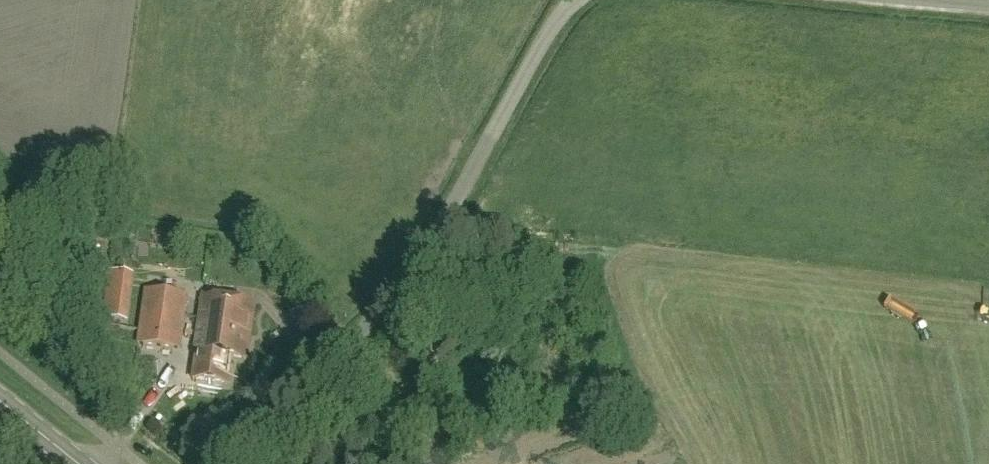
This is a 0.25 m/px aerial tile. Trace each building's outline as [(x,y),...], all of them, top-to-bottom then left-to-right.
[(104,318),(122,320),(127,288),(108,286),(104,318)] [(139,344),(179,349),(180,349),(188,296),(146,291),(139,344)] [(228,385),(232,358),(247,360),(255,305),(204,298),(196,352),(197,352),(193,380),(228,385)]
